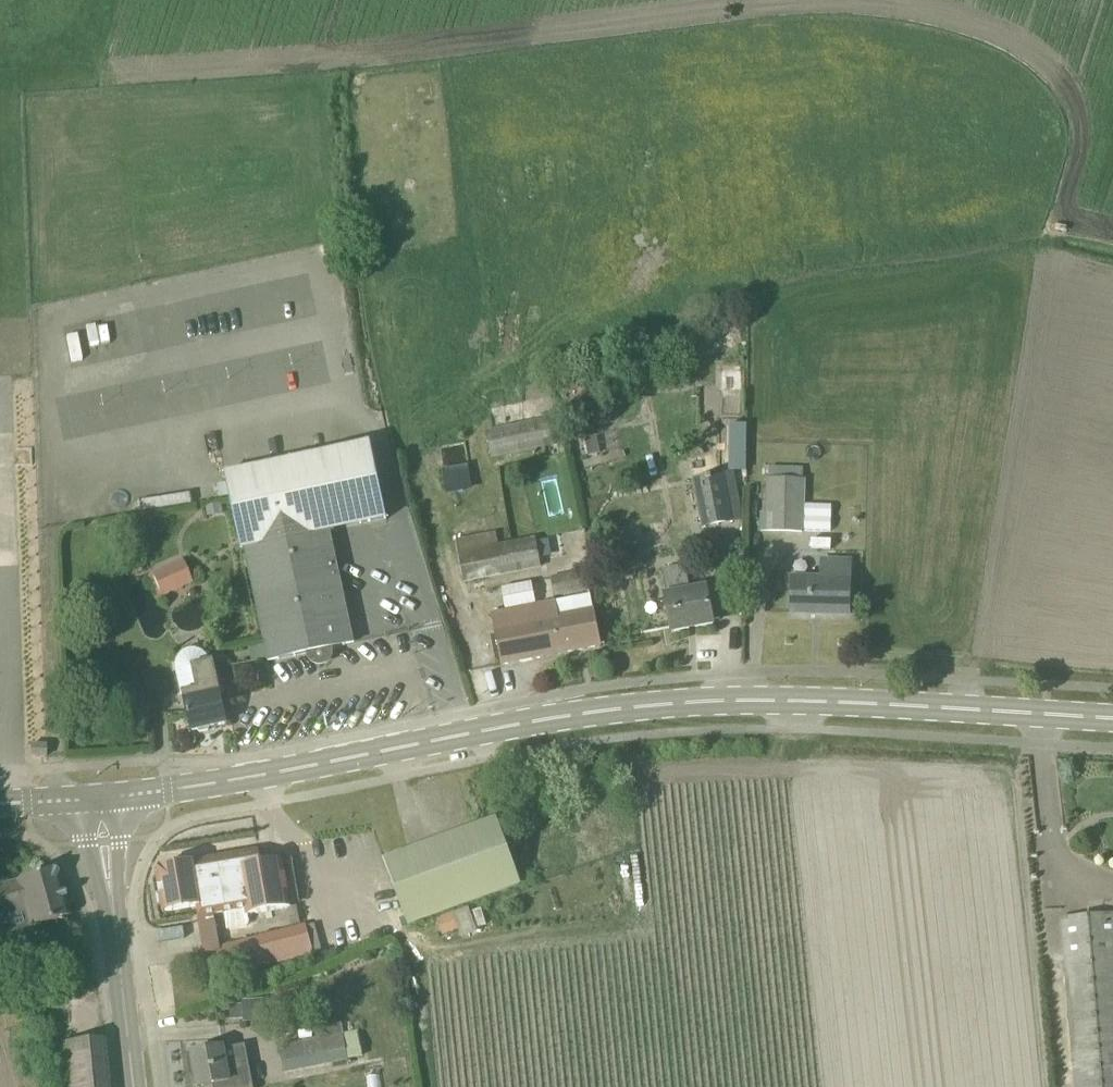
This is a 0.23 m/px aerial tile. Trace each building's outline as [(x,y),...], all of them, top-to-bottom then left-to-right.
[(742,392),(742,371),(718,371),(718,392),(742,392)] [(557,416),(486,430),(491,458),(562,443),(557,416)] [(597,436),(585,439),(589,457),(601,454),(597,436)] [(226,473),(268,662),(311,653),(312,658),(315,662),(320,664),(325,663),(328,659),(330,654),(329,649),(355,643),(331,531),(388,519),(370,443),(226,473)] [(469,466),(444,470),(447,493),(472,489),(469,466)] [(761,513),(760,532),(804,533),(806,479),(803,479),(803,467),(770,466),(769,514),(761,513)] [(694,481),(703,528),(733,522),(724,475),(694,481)] [(220,503),(206,506),(208,517),(222,514),(220,503)] [(583,556),(578,530),(577,523),(569,525),(570,532),(543,537),(548,562),(583,556)] [(499,545),(496,533),(457,540),(464,582),(542,567),(537,537),(508,543),(499,545)] [(608,574),(606,559),(596,560),(598,575),(608,574)] [(820,580),(793,580),(792,614),(849,615),(851,562),(821,561),(820,580)] [(153,575),(162,595),(190,582),(181,562),(153,575)] [(714,625),(706,588),(692,591),(687,565),(662,570),(668,596),(666,597),(673,633),(714,625)] [(550,577),(554,596),(594,588),(590,569),(550,577)] [(595,610),(593,610),(559,617),(557,602),(492,614),(501,666),(602,647),(595,610)] [(226,724),(219,692),(215,692),(208,667),(193,670),(197,692),(184,694),(192,732),(198,730),(200,733),(209,731),(209,728),(226,724)] [(30,757),(32,757),(46,757),(46,746),(31,746),(30,757)] [(520,886),(503,841),(496,821),(385,861),(409,927),(520,886)] [(161,868),(157,874),(160,894),(156,895),(158,906),(162,905),(163,913),(198,907),(199,918),(221,914),(245,909),(246,917),(290,910),(286,882),(283,860),(268,863),(267,857),(263,854),(259,854),(258,851),(161,868)] [(30,927),(69,917),(58,875),(51,871),(17,881),(0,886),(0,936),(30,927)] [(1062,919),(1077,1086),(1112,1086),(1112,915),(1062,919)] [(305,927),(216,950),(223,976),(297,957),(298,963),(314,959),(305,927)] [(243,1007),(229,1007),(230,1023),(243,1022),(243,1007)] [(314,1028),(316,1037),(279,1044),(284,1072),(349,1060),(361,1057),(359,1048),(347,1050),(343,1023),(314,1028)] [(59,1086),(109,1086),(104,1040),(55,1045),(59,1086)] [(216,1085),(216,1086),(250,1086),(245,1060),(227,1064),(223,1048),(192,1054),(198,1086),(205,1086),(216,1085)]
